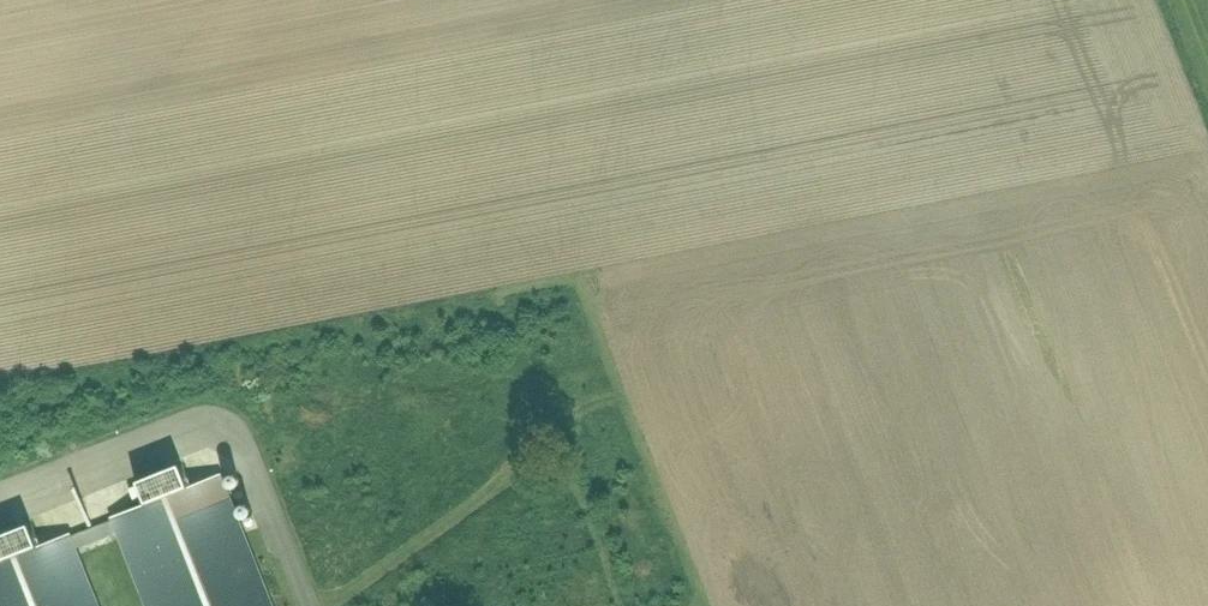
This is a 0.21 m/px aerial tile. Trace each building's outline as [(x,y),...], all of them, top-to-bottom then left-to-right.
[(231,479),(192,494),(181,468),(137,485),(148,512),(118,523),(72,539),(69,541),(65,542),(36,553),(27,528),(0,539),(0,605),(98,605),(78,554),(124,538),(151,605),(281,605),(231,479)]
